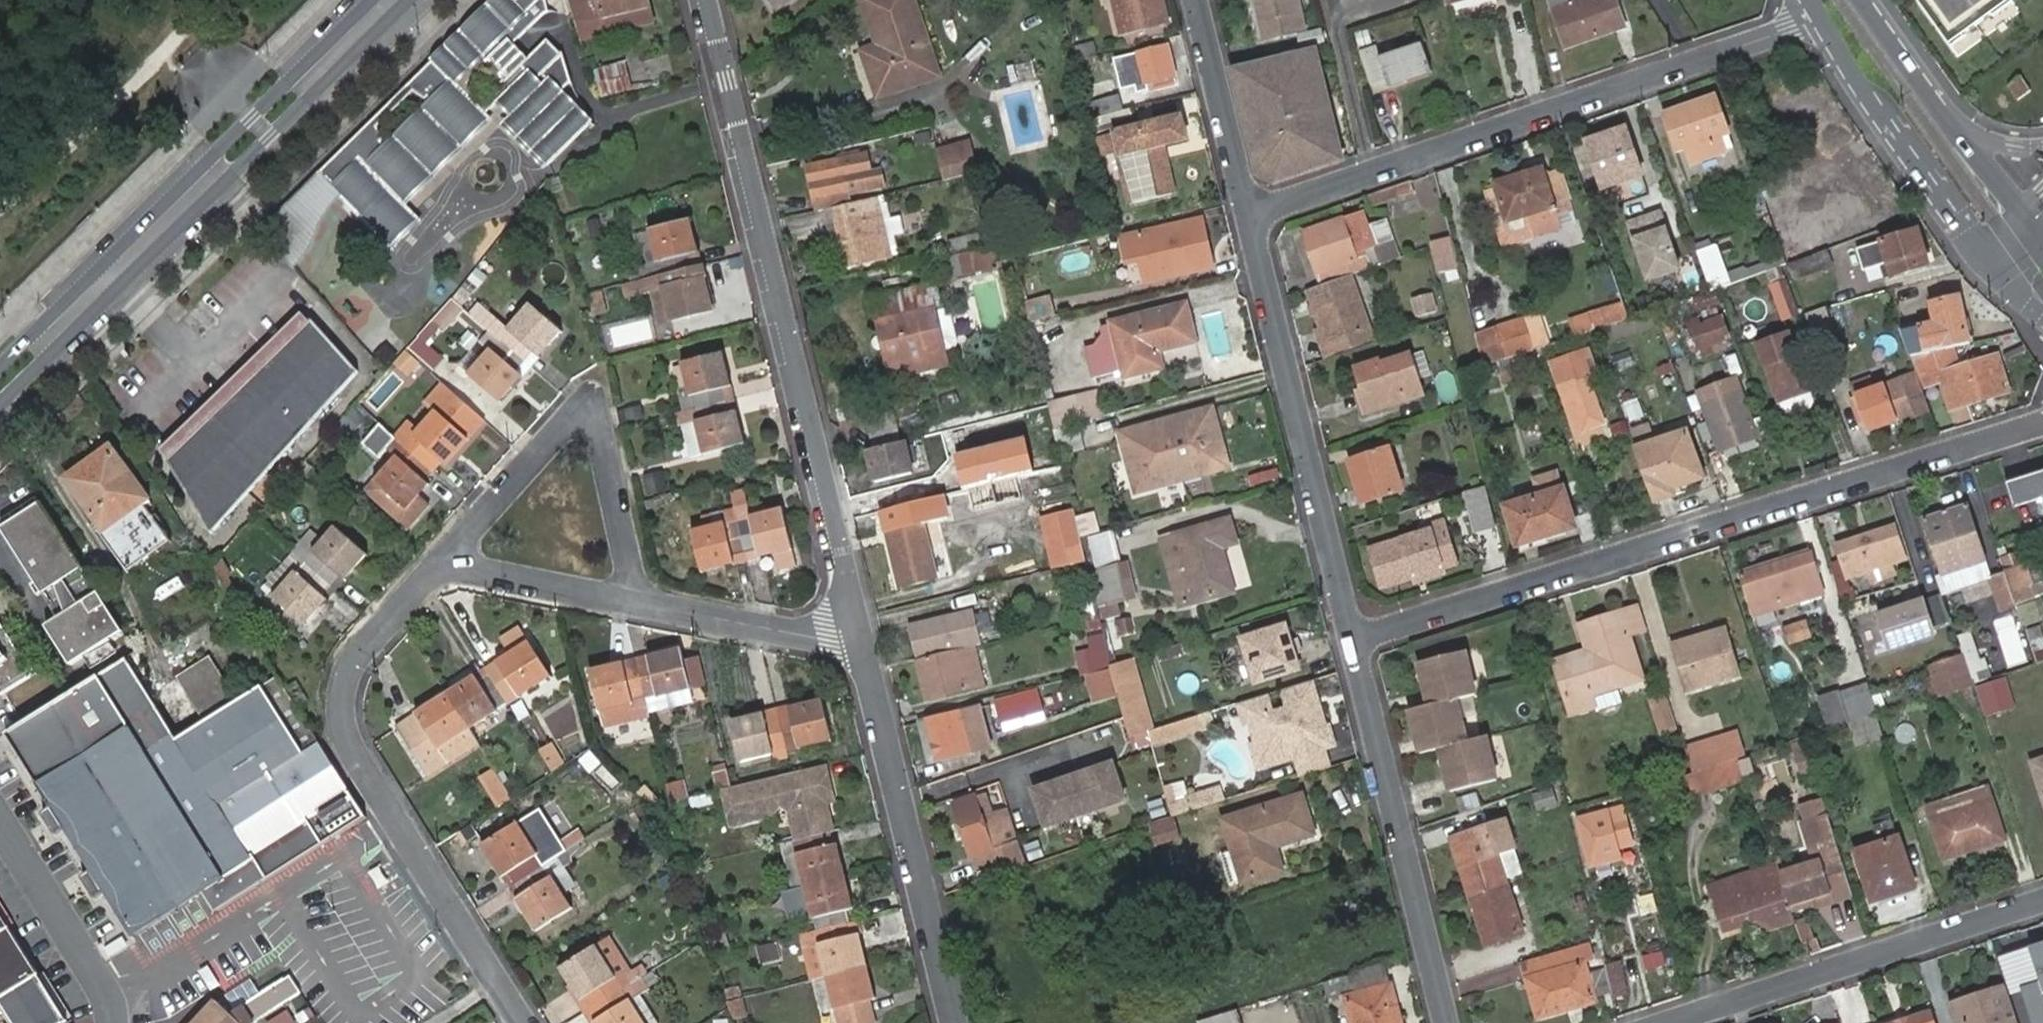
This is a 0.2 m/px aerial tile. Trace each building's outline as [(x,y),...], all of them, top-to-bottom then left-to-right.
[(387,138),(379,127),(374,119),(319,172),(338,193),(390,247),(419,219),(404,203),(489,119),(486,115),(500,102),(514,116),(507,123),(549,164),(587,115),(565,94),(575,83),(562,55),(546,40),(522,64),(507,49),(544,13),(549,2),(548,0),(519,0),(517,2),(516,0),(498,0),(408,86),(415,92),(426,100),(429,97),(435,103),(389,147),(383,141),(387,138)] [(576,16),(604,11),(608,28),(654,18),(650,0),(572,0),(576,16)] [(776,15),(795,0),(764,0),(776,15)] [(895,93),(939,78),(916,12),(904,23),(891,0),(871,0),(866,1),(881,49),(865,55),(875,84),(891,79),(895,93)] [(916,12),(912,0),(891,0),(904,23),(916,12)] [(1123,35),(1166,24),(1160,0),(1115,0),(1123,35)] [(1264,38),(1303,30),(1297,0),(1255,0),(1264,38)] [(1618,10),(1615,0),(1549,0),(1566,47),(1616,28),(1610,13),(1618,10)] [(1950,52),(2015,8),(2009,0),(1914,0),(1950,52)] [(1624,25),(1618,10),(1610,13),(1616,28),(1624,25)] [(604,11),(576,16),(582,33),(608,28),(604,11)] [(634,84),(627,58),(619,31),(590,38),(606,90),(634,84)] [(1095,42),(1077,46),(1081,60),(1099,56),(1095,42)] [(1404,77),(1430,69),(1421,43),(1378,56),(1375,45),(1358,51),(1370,83),(1385,78),(1388,87),(1405,82),(1404,77)] [(1158,79),(1170,76),(1175,75),(1168,46),(1126,57),(1133,85),(1141,83),(1143,89),(1159,86),(1158,79)] [(1317,47),(1232,67),(1258,174),(1274,184),(1344,160),(1317,47)] [(1431,74),(1430,69),(1404,77),(1405,82),(1431,74)] [(1172,82),(1170,76),(1158,79),(1159,86),(1172,82)] [(875,84),(880,98),(895,93),(891,79),(875,84)] [(1112,79),(1093,84),(1097,97),(1115,92),(1112,79)] [(408,86),(374,119),(379,127),(415,92),(408,86)] [(1092,99),(1097,115),(1126,108),(1122,92),(1092,99)] [(1666,115),(1677,150),(1728,133),(1715,98),(1666,115)] [(595,123),(587,115),(549,164),(552,167),(595,123)] [(1146,148),(1159,145),(1185,138),(1179,116),(1114,131),(1132,201),(1156,195),(1146,148)] [(1586,141),(1602,187),(1640,174),(1624,128),(1586,141)] [(947,181),(979,174),(972,144),(939,153),(940,158),(947,181)] [(1172,191),(1159,145),(1146,148),(1156,195),(1172,191)] [(820,202),(823,213),(845,208),(842,197),(884,187),(880,171),(860,175),(844,179),(842,169),(840,164),(810,172),(818,203),(820,202)] [(858,165),(842,169),(844,179),(860,175),(858,165)] [(1540,167),(1529,171),(1531,176),(1542,172),(1540,167)] [(1804,227),(1818,219),(1830,238),(1870,214),(1843,169),(1789,202),(1804,227)] [(1531,176),(1529,171),(1493,183),(1513,241),(1560,225),(1542,172),(1531,176)] [(315,177),(276,214),(296,233),(278,250),(298,273),(307,245),(313,228),(323,212),(334,197),(338,193),(319,172),(315,177)] [(835,212),(847,267),(891,256),(878,202),(835,212)] [(1661,208),(1625,221),(1647,284),(1683,271),(1661,208)] [(1303,234),(1321,285),(1350,275),(1370,268),(1352,217),(1303,234)] [(690,238),(694,252),(701,251),(693,218),(690,219),(694,238),(690,238)] [(662,259),(665,273),(695,266),(692,252),(694,252),(690,238),(694,238),(690,219),(653,228),(662,259)] [(1171,264),(1173,274),(1211,264),(1201,219),(1120,237),(1126,261),(1140,258),(1145,280),(1166,276),(1163,265),(1171,264)] [(657,261),(662,259),(653,228),(649,229),(657,261)] [(1914,229),(1854,249),(1861,271),(1886,263),(1890,276),(1926,265),(1914,229)] [(1457,267),(1451,243),(1437,246),(1443,270),(1457,267)] [(1713,288),(1732,283),(1722,247),(1703,253),(1713,288)] [(953,253),(954,274),(998,271),(997,250),(953,253)] [(1823,254),(1786,269),(1791,281),(1828,267),(1823,254)] [(655,288),(668,285),(676,319),(713,310),(708,292),(704,293),(700,277),(707,275),(707,278),(709,278),(706,264),(695,266),(665,273),(637,280),(640,291),(655,288)] [(1166,276),(1173,274),(1171,264),(1163,265),(1166,276)] [(707,275),(700,277),(704,293),(708,292),(713,310),(716,310),(707,278),(707,275)] [(1321,285),(1309,289),(1321,326),(1328,344),(1369,329),(1350,275),(1321,285)] [(1769,286),(1780,319),(1792,315),(1781,282),(1769,286)] [(676,319),(668,285),(655,288),(663,322),(676,319)] [(1697,297),(1702,312),(1716,307),(1711,293),(1697,297)] [(877,321),(881,335),(883,345),(887,363),(890,362),(893,377),(943,365),(935,329),(941,328),(938,320),(934,322),(927,294),(877,306),(880,320),(877,321)] [(1412,300),(1418,317),(1434,312),(1428,294),(1412,300)] [(1033,320),(1058,317),(1055,295),(1030,298),(1033,320)] [(1898,332),(1908,358),(1934,352),(1963,345),(1959,326),(1965,324),(1959,298),(1932,304),(1936,323),(1898,332)] [(167,308),(172,312),(180,304),(176,299),(167,308)] [(431,344),(463,311),(452,301),(408,347),(434,371),(446,358),(431,344)] [(508,327),(512,329),(534,305),(530,302),(508,327)] [(1098,348),(1090,350),(1095,374),(1123,367),(1125,377),(1163,367),(1159,350),(1196,340),(1186,303),(1111,323),(1112,327),(1105,329),(1106,336),(1098,348)] [(502,340),(526,362),(536,351),(537,353),(547,342),(549,344),(562,329),(534,305),(512,329),(502,340)] [(1578,337),(1598,329),(1591,310),(1570,318),(1578,337)] [(1809,316),(1822,350),(1836,344),(1823,312),(1809,316)] [(168,458),(311,322),(304,314),(161,451),(168,458)] [(647,318),(613,328),(618,345),(652,335),(647,318)] [(1522,322),(1532,350),(1546,346),(1536,318),(1522,322)] [(1686,322),(1696,348),(1726,338),(1720,319),(1700,324),(1698,319),(1686,322)] [(212,534),(359,372),(313,320),(311,322),(168,458),(167,460),(212,534)] [(1507,359),(1530,351),(1532,350),(1522,322),(1493,331),(1502,361),(1507,359)] [(1959,326),(1963,345),(1970,344),(1965,324),(1959,326)] [(1315,328),(1324,357),(1332,355),(1328,344),(1321,326),(1315,328)] [(547,342),(537,353),(542,357),(565,331),(562,329),(549,344),(547,342)] [(1328,344),(1332,355),(1373,341),(1369,329),(1328,344)] [(1474,338),(1481,368),(1502,361),(1493,331),(1474,338)] [(883,345),(881,335),(873,337),(875,347),(883,345)] [(1783,338),(1753,348),(1761,372),(1772,404),(1802,394),(1783,338)] [(518,371),(526,362),(502,340),(493,349),(471,375),(499,400),(513,385),(510,383),(520,373),(518,371)] [(471,375),(493,349),(490,347),(468,372),(471,375)] [(362,400),(378,414),(423,365),(408,350),(362,400)] [(694,393),(698,407),(729,400),(737,397),(734,384),(729,385),(725,370),(729,370),(724,352),(686,361),(694,393)] [(725,370),(729,385),(734,384),(726,352),(724,352),(729,370),(725,370)] [(1908,358),(1921,388),(1942,382),(1950,411),(2007,394),(1997,359),(1957,370),(1953,355),(1936,360),(1934,352),(1908,358)] [(1515,358),(1519,367),(1531,362),(1529,354),(1515,358)] [(1356,370),(1364,393),(1359,394),(1364,413),(1421,395),(1409,357),(1380,366),(1379,363),(1356,370)] [(690,394),(694,393),(686,361),(683,362),(690,394)] [(1553,374),(1573,432),(1600,423),(1579,365),(1553,374)] [(524,377),(520,373),(510,383),(513,385),(499,400),(502,402),(524,377)] [(1852,386),(1868,429),(1910,414),(1898,381),(1871,390),(1867,380),(1852,386)] [(410,423),(397,437),(431,468),(441,459),(442,460),(451,449),(454,451),(467,437),(483,420),(445,385),(427,403),(431,407),(438,413),(420,433),(413,427),(410,423)] [(1703,405),(1720,451),(1757,438),(1740,392),(1703,405)] [(1802,394),(1772,404),(1776,415),(1781,417),(1803,410),(1805,404),(1802,394)] [(729,400),(698,407),(701,419),(709,452),(746,443),(742,426),(738,427),(734,410),(740,409),(737,397),(729,400)] [(1641,398),(1626,401),(1630,421),(1645,418),(1641,398)] [(431,407),(413,427),(420,433),(438,413),(431,407)] [(1229,468),(1212,407),(1169,420),(1183,469),(1208,462),(1211,473),(1229,468)] [(740,409),(734,410),(738,427),(742,426),(746,443),(749,443),(740,409)] [(867,421),(870,441),(901,436),(898,416),(867,421)] [(709,452),(701,419),(696,419),(705,453),(709,452)] [(1169,420),(1119,436),(1137,495),(1156,489),(1153,478),(1181,470),(1183,469),(1169,420)] [(1055,433),(1062,456),(1086,449),(1080,426),(1055,433)] [(1632,447),(1653,502),(1673,495),(1670,486),(1702,474),(1684,428),(1632,447)] [(396,454),(399,457),(377,482),(405,507),(418,518),(430,504),(420,495),(415,491),(425,480),(423,478),(431,468),(397,437),(388,447),(396,454)] [(451,449),(442,460),(447,464),(470,439),(467,437),(454,451),(451,449)] [(1026,437),(958,453),(966,487),(1035,471),(1026,437)] [(905,440),(866,450),(875,481),(913,471),(905,440)] [(67,475),(104,527),(99,531),(128,570),(171,538),(143,500),(146,498),(108,445),(67,475)] [(1350,459),(1358,483),(1356,484),(1361,500),(1400,488),(1387,448),(1350,459)] [(377,482),(399,457),(396,454),(374,480),(377,482)] [(1183,469),(1181,470),(1184,480),(1211,473),(1208,462),(1183,469)] [(648,496),(669,492),(664,470),(643,475),(648,496)] [(1153,478),(1156,489),(1184,480),(1181,470),(1153,478)] [(1537,489),(1564,484),(1562,470),(1535,475),(1537,489)] [(2008,483),(2014,508),(2042,500),(2042,471),(2008,483)] [(430,484),(425,480),(415,491),(420,495),(430,484)] [(1476,534),(1495,529),(1492,515),(1485,486),(1465,492),(1476,534)] [(741,521),(749,553),(764,549),(765,553),(779,548),(780,555),(784,571),(801,567),(787,509),(768,514),(755,517),(754,510),(748,489),(734,493),(741,521)] [(1506,508),(1517,545),(1572,527),(1560,489),(1506,508)] [(105,607),(41,504),(0,530),(14,552),(12,561),(21,564),(34,584),(38,583),(42,591),(39,593),(56,619),(44,627),(68,666),(117,634),(102,609),(105,607)] [(1924,519),(1942,575),(1985,562),(1968,505),(1924,519)] [(754,510),(755,517),(768,514),(766,507),(754,510)] [(938,515),(926,518),(930,533),(942,530),(938,515)] [(902,540),(891,542),(903,585),(941,575),(930,533),(926,518),(898,526),(902,540)] [(1420,526),(1423,533),(1431,531),(1433,535),(1446,531),(1442,520),(1420,526)] [(739,556),(749,553),(741,521),(731,523),(696,532),(705,569),(724,565),(723,563),(739,559),(739,556)] [(696,532),(731,523),(730,521),(696,529),(696,532)] [(1236,544),(1229,522),(1180,537),(1198,601),(1233,591),(1221,548),(1236,544)] [(312,549),(315,552),(337,527),(334,524),(312,549)] [(1836,545),(1846,578),(1866,572),(1887,565),(1906,558),(1895,525),(1836,545)] [(888,528),(891,542),(902,540),(898,526),(888,528)] [(315,552),(305,563),(329,584),(339,574),(340,575),(349,566),(352,567),(365,552),(337,527),(315,552)] [(1116,530),(1090,537),(1099,568),(1124,561),(1116,530)] [(1431,531),(1423,533),(1372,550),(1384,587),(1415,577),(1418,576),(1416,571),(1442,562),(1443,569),(1456,564),(1446,531),(1433,535),(1431,531)] [(1059,570),(1088,563),(1083,544),(1056,552),(1059,570)] [(780,555),(779,548),(765,553),(766,558),(780,555)] [(349,566),(340,575),(345,580),(368,555),(365,552),(352,567),(349,566)] [(1742,575),(1753,608),(1821,586),(1810,553),(1742,575)] [(221,558),(209,566),(231,598),(243,590),(221,558)] [(740,564),(739,559),(723,563),(724,565),(705,569),(706,573),(740,564)] [(1418,576),(1443,569),(1442,562),(1416,571),(1418,576)] [(329,584),(305,563),(296,573),(275,598),(302,623),(315,609),(313,607),(323,595),(321,593),(329,584)] [(1887,565),(1866,572),(1870,581),(1889,574),(1887,565)] [(1100,573),(1108,608),(1128,603),(1120,568),(1100,573)] [(1446,574),(1443,569),(1418,576),(1415,577),(1417,583),(1446,574)] [(275,598),(296,573),(293,570),(272,595),(275,598)] [(2018,610),(2006,574),(1991,579),(2001,608),(2007,606),(2010,613),(2018,610)] [(328,600),(323,595),(313,607),(315,609),(302,623),(305,626),(328,600)] [(1931,598),(1880,614),(1892,652),(1943,636),(1931,598)] [(2024,626),(2042,621),(2042,608),(2041,599),(2019,605),(2024,626)] [(972,608),(909,622),(916,656),(980,642),(972,608)] [(1646,630),(1640,608),(1622,613),(1628,636),(1646,630)] [(1556,667),(1567,702),(1641,678),(1628,636),(1622,613),(1579,626),(1588,651),(1589,656),(1556,667)] [(2007,668),(2028,662),(2013,613),(1992,619),(2007,668)] [(1117,620),(1119,636),(1135,634),(1133,618),(1117,620)] [(1784,629),(1789,644),(1811,637),(1806,622),(1784,629)] [(1,667),(15,690),(37,677),(23,653),(19,655),(0,624),(0,667),(1,667)] [(2028,630),(2039,662),(2042,660),(2042,626),(2042,625),(2028,630)] [(1244,641),(1257,683),(1297,668),(1284,627),(1244,641)] [(1674,646),(1689,692),(1739,676),(1725,630),(1674,646)] [(1974,683),(1990,678),(1977,630),(1961,634),(1974,683)] [(498,660),(502,665),(517,656),(515,653),(533,641),(531,638),(498,660)] [(503,667),(492,674),(511,702),(521,695),(555,674),(533,641),(515,653),(517,656),(502,665),(503,667)] [(651,654),(652,661),(668,658),(667,654),(686,650),(685,645),(651,654)] [(971,646),(961,648),(967,672),(977,669),(971,646)] [(961,648),(922,657),(932,699),(989,685),(984,667),(977,669),(967,672),(961,648)] [(1115,671),(1114,667),(1109,648),(1080,655),(1085,677),(1115,671)] [(652,664),(641,667),(648,697),(660,694),(695,686),(686,650),(667,654),(668,658),(652,661),(652,664)] [(1420,663),(1428,692),(1432,691),(1436,704),(1430,705),(1411,710),(1418,739),(1423,738),(1426,752),(1441,749),(1448,778),(1452,778),(1455,791),(1497,781),(1487,739),(1467,743),(1458,699),(1477,694),(1467,651),(1420,663)] [(1555,661),(1556,667),(1589,656),(1588,651),(1555,661)] [(203,720),(238,698),(211,653),(175,674),(203,720)] [(1974,686),(1965,656),(1931,667),(1940,696),(1974,686)] [(142,688),(124,658),(83,684),(101,714),(142,688)] [(613,670),(627,667),(626,660),(593,668),(594,672),(612,667),(613,670)] [(648,697),(641,667),(628,670),(627,667),(613,670),(612,667),(594,672),(603,708),(635,700),(648,697)] [(295,701),(277,673),(260,684),(301,751),(319,740),(295,701)] [(477,673),(449,690),(450,694),(466,683),(468,686),(480,678),(477,673)] [(511,702),(492,674),(481,681),(480,678),(468,686),(466,683),(450,694),(453,697),(472,727),(500,709),(511,702)] [(555,674),(521,695),(522,698),(556,676),(555,674)] [(1980,685),(1988,715),(2016,705),(2008,677),(1980,685)] [(1267,696),(1239,706),(1246,726),(1255,722),(1263,745),(1253,748),(1261,770),(1298,757),(1324,748),(1336,744),(1329,725),(1321,727),(1312,700),(1316,699),(1310,682),(1281,692),(1288,710),(1274,715),(1267,696)] [(1877,714),(1867,683),(1838,693),(1848,724),(1877,714)] [(303,819),(350,789),(319,740),(301,751),(260,684),(238,698),(203,720),(174,738),(142,688),(101,714),(26,762),(133,935),(254,859),(250,852),(303,819)] [(695,686),(660,694),(661,699),(696,690),(695,686)] [(450,694),(449,690),(416,711),(419,715),(436,704),(438,706),(453,697),(450,694)] [(999,702),(1003,718),(1011,720),(1045,711),(1039,692),(999,702)] [(436,704),(419,715),(421,720),(401,732),(419,760),(472,727),(453,697),(438,706),(436,704)] [(1652,701),(1660,736),(1679,731),(1671,697),(1652,701)] [(790,707),(792,714),(808,710),(808,706),(825,703),(824,698),(790,707)] [(636,705),(635,700),(603,708),(604,713),(636,705)] [(792,716),(781,719),(788,749),(800,746),(833,738),(825,703),(808,706),(808,710),(792,714),(792,716)] [(930,718),(939,759),(995,745),(986,705),(930,718)] [(500,709),(472,727),(474,730),(501,712),(500,709)] [(753,722),(767,720),(765,712),(734,720),(735,724),(752,720),(753,722)] [(1823,718),(1825,725),(1835,722),(1832,715),(1823,718)] [(930,761),(939,759),(930,718),(920,720),(930,761)] [(788,749),(781,719),(767,722),(767,720),(753,722),(752,720),(735,724),(744,759),(774,752),(788,749)] [(1199,719),(1133,739),(1133,740),(1135,751),(1153,745),(1154,748),(1182,739),(1181,736),(1202,729),(1199,719)] [(1127,720),(1116,723),(1123,744),(1133,739),(1127,720)] [(472,727),(419,760),(426,773),(480,739),(474,730),(472,727)] [(833,738),(800,746),(801,750),(834,742),(833,738)] [(1423,738),(1418,739),(1421,753),(1426,752),(1423,738)] [(1792,744),(1802,774),(1816,770),(1806,739),(1792,744)] [(1686,749),(1694,773),(1722,764),(1715,740),(1686,749)] [(540,748),(550,772),(566,766),(556,741),(540,748)] [(1324,748),(1298,757),(1304,776),(1331,768),(1324,748)] [(591,749),(580,762),(593,774),(604,761),(591,749)] [(520,763),(532,783),(550,772),(538,752),(520,763)] [(775,756),(774,752),(744,759),(744,763),(775,756)] [(1694,773),(1690,774),(1696,793),(1744,778),(1738,759),(1722,764),(1694,773)] [(2031,763),(2042,801),(2042,759),(2031,763)] [(719,788),(732,784),(727,763),(713,767),(719,788)] [(795,807),(803,838),(830,832),(834,831),(827,802),(825,794),(831,785),(826,763),(728,790),(737,825),(778,814),(785,802),(795,807)] [(1115,768),(1086,777),(1098,813),(1127,804),(1115,768)] [(488,780),(506,809),(519,801),(501,772),(488,780)] [(1086,777),(1066,784),(1078,820),(1098,813),(1086,777)] [(687,780),(668,783),(670,801),(690,798),(687,780)] [(1168,785),(1172,801),(1190,797),(1186,781),(1168,785)] [(1066,784),(1036,793),(1048,829),(1078,820),(1066,784)] [(825,794),(827,802),(834,800),(831,785),(825,794)] [(1533,793),(1539,811),(1559,804),(1554,787),(1533,793)] [(1175,819),(1222,804),(1218,793),(1171,808),(1175,819)] [(1479,793),(1462,797),(1466,812),(1482,808),(1479,793)] [(1029,867),(1010,810),(994,815),(987,794),(958,804),(979,870),(1008,860),(1012,873),(1029,867)] [(1244,880),(1245,884),(1283,871),(1276,848),(1314,836),(1301,797),(1225,823),(1234,851),(1244,880)] [(1932,820),(1944,857),(2003,838),(1992,801),(1932,820)] [(642,802),(629,811),(640,828),(653,820),(642,802)] [(1622,807),(1600,813),(1601,817),(1623,811),(1622,807)] [(518,825),(545,865),(566,850),(540,810),(518,825)] [(1601,817),(1600,813),(1579,819),(1583,836),(1591,863),(1620,855),(1618,848),(1632,844),(1623,811),(1601,817)] [(1815,859),(1778,872),(1780,877),(1790,909),(1851,890),(1828,814),(1803,821),(1815,859)] [(321,848),(303,819),(250,852),(254,859),(267,882),(321,848)] [(1469,896),(1505,883),(1496,854),(1513,849),(1504,821),(1466,832),(1470,843),(1453,848),(1469,896)] [(512,873),(519,885),(546,867),(545,865),(518,825),(487,845),(498,863),(501,862),(510,874),(512,873)] [(803,838),(798,839),(802,852),(810,887),(848,877),(843,858),(839,859),(836,844),(833,844),(830,832),(803,838)] [(1470,843),(1466,832),(1450,837),(1453,848),(1470,843)] [(1899,838),(1855,852),(1871,902),(1914,889),(1899,838)] [(1031,861),(1046,856),(1040,840),(1025,845),(1031,861)] [(841,843),(836,844),(839,859),(843,858),(848,877),(849,877),(841,843)] [(503,877),(510,874),(501,862),(498,863),(487,845),(484,847),(503,877)] [(1222,855),(1232,884),(1244,880),(1234,851),(1222,855)] [(810,887),(802,852),(797,853),(806,888),(810,887)] [(1778,872),(1775,864),(1745,874),(1749,888),(1780,877),(1778,872)] [(546,867),(519,885),(526,896),(524,897),(531,909),(529,910),(541,929),(573,909),(554,878),(546,867)] [(1722,931),(1790,909),(1780,877),(1749,888),(1745,874),(1709,885),(1722,931)] [(556,877),(554,878),(573,909),(576,907),(556,877)] [(852,895),(848,877),(810,887),(818,918),(821,932),(853,924),(850,911),(852,910),(848,896),(852,895)] [(857,909),(849,877),(848,877),(852,895),(848,896),(852,910),(857,909)] [(1521,935),(1505,883),(1469,896),(1486,948),(1521,935)] [(810,887),(806,888),(814,920),(818,918),(810,887)] [(531,909),(524,897),(518,901),(537,931),(541,929),(529,910),(531,909)] [(1790,909),(1756,921),(1759,932),(1794,921),(1790,909)] [(161,939),(188,923),(179,910),(153,927),(161,939)] [(1811,916),(1797,919),(1806,953),(1819,949),(1811,916)] [(856,936),(853,924),(821,932),(825,944),(831,973),(868,963),(865,948),(861,949),(858,936),(856,936)] [(1,999),(37,975),(8,928),(0,933),(0,999),(1,999)] [(864,934),(858,936),(861,949),(865,948),(868,963),(871,962),(864,934)] [(2022,992),(2033,1022),(2042,1022),(2042,942),(2030,947),(2042,986),(2022,992)] [(831,973),(825,944),(820,944),(827,974),(831,973)] [(597,947),(618,978),(620,976),(600,945),(597,947)] [(1523,967),(1528,982),(1584,964),(1594,960),(1589,945),(1523,967)] [(590,996),(596,1006),(624,989),(618,978),(597,947),(565,968),(577,987),(579,984),(587,997),(590,996)] [(879,997),(871,962),(868,963),(873,985),(870,986),(872,999),(879,997)] [(844,1022),(873,1022),(879,1022),(872,999),(870,986),(873,985),(868,963),(831,973),(840,1007),(843,1021),(844,1022)] [(1606,967),(1614,996),(1628,992),(1620,963),(1606,967)] [(1584,964),(1528,982),(1542,1022),(1568,1013),(1566,1006),(1595,996),(1584,964)] [(1355,993),(1356,996),(1390,986),(1384,965),(1351,976),(1351,978),(1355,993)] [(581,1001),(587,997),(579,984),(577,987),(565,968),(561,970),(581,1001)] [(827,974),(815,976),(824,1011),(840,1007),(831,973),(827,974)] [(258,1016),(301,991),(290,974),(248,1000),(238,1005),(231,1009),(218,998),(195,1022),(253,1022),(258,1016)] [(66,1022),(37,975),(1,999),(16,1022),(14,1022),(64,1022),(66,1022)] [(1355,993),(1351,978),(1323,986),(1326,1000),(1355,993)] [(2006,985),(1989,990),(1992,998),(1950,1010),(1955,1022),(2019,1022),(2006,985)] [(1352,1022),(1400,1022),(1391,986),(1390,986),(1356,996),(1345,998),(1352,1022)] [(596,1006),(603,1018),(601,1019),(603,1022),(646,1022),(631,1000),(624,989),(596,1006)] [(1989,990),(1948,1004),(1950,1010),(1992,998),(1989,990)] [(1566,1006),(1568,1013),(1597,1003),(1595,996),(1566,1006)] [(730,1003),(736,1020),(751,1015),(744,997),(730,1003)] [(631,1000),(646,1022),(650,1022),(634,999),(631,1000)] [(319,1017),(311,1005),(282,1022),(322,1022),(319,1017)] [(1200,1022),(1243,1022),(1240,1010),(1199,1020),(1200,1022)] [(1889,1022),(1932,1022),(1928,1010),(1889,1022)]
